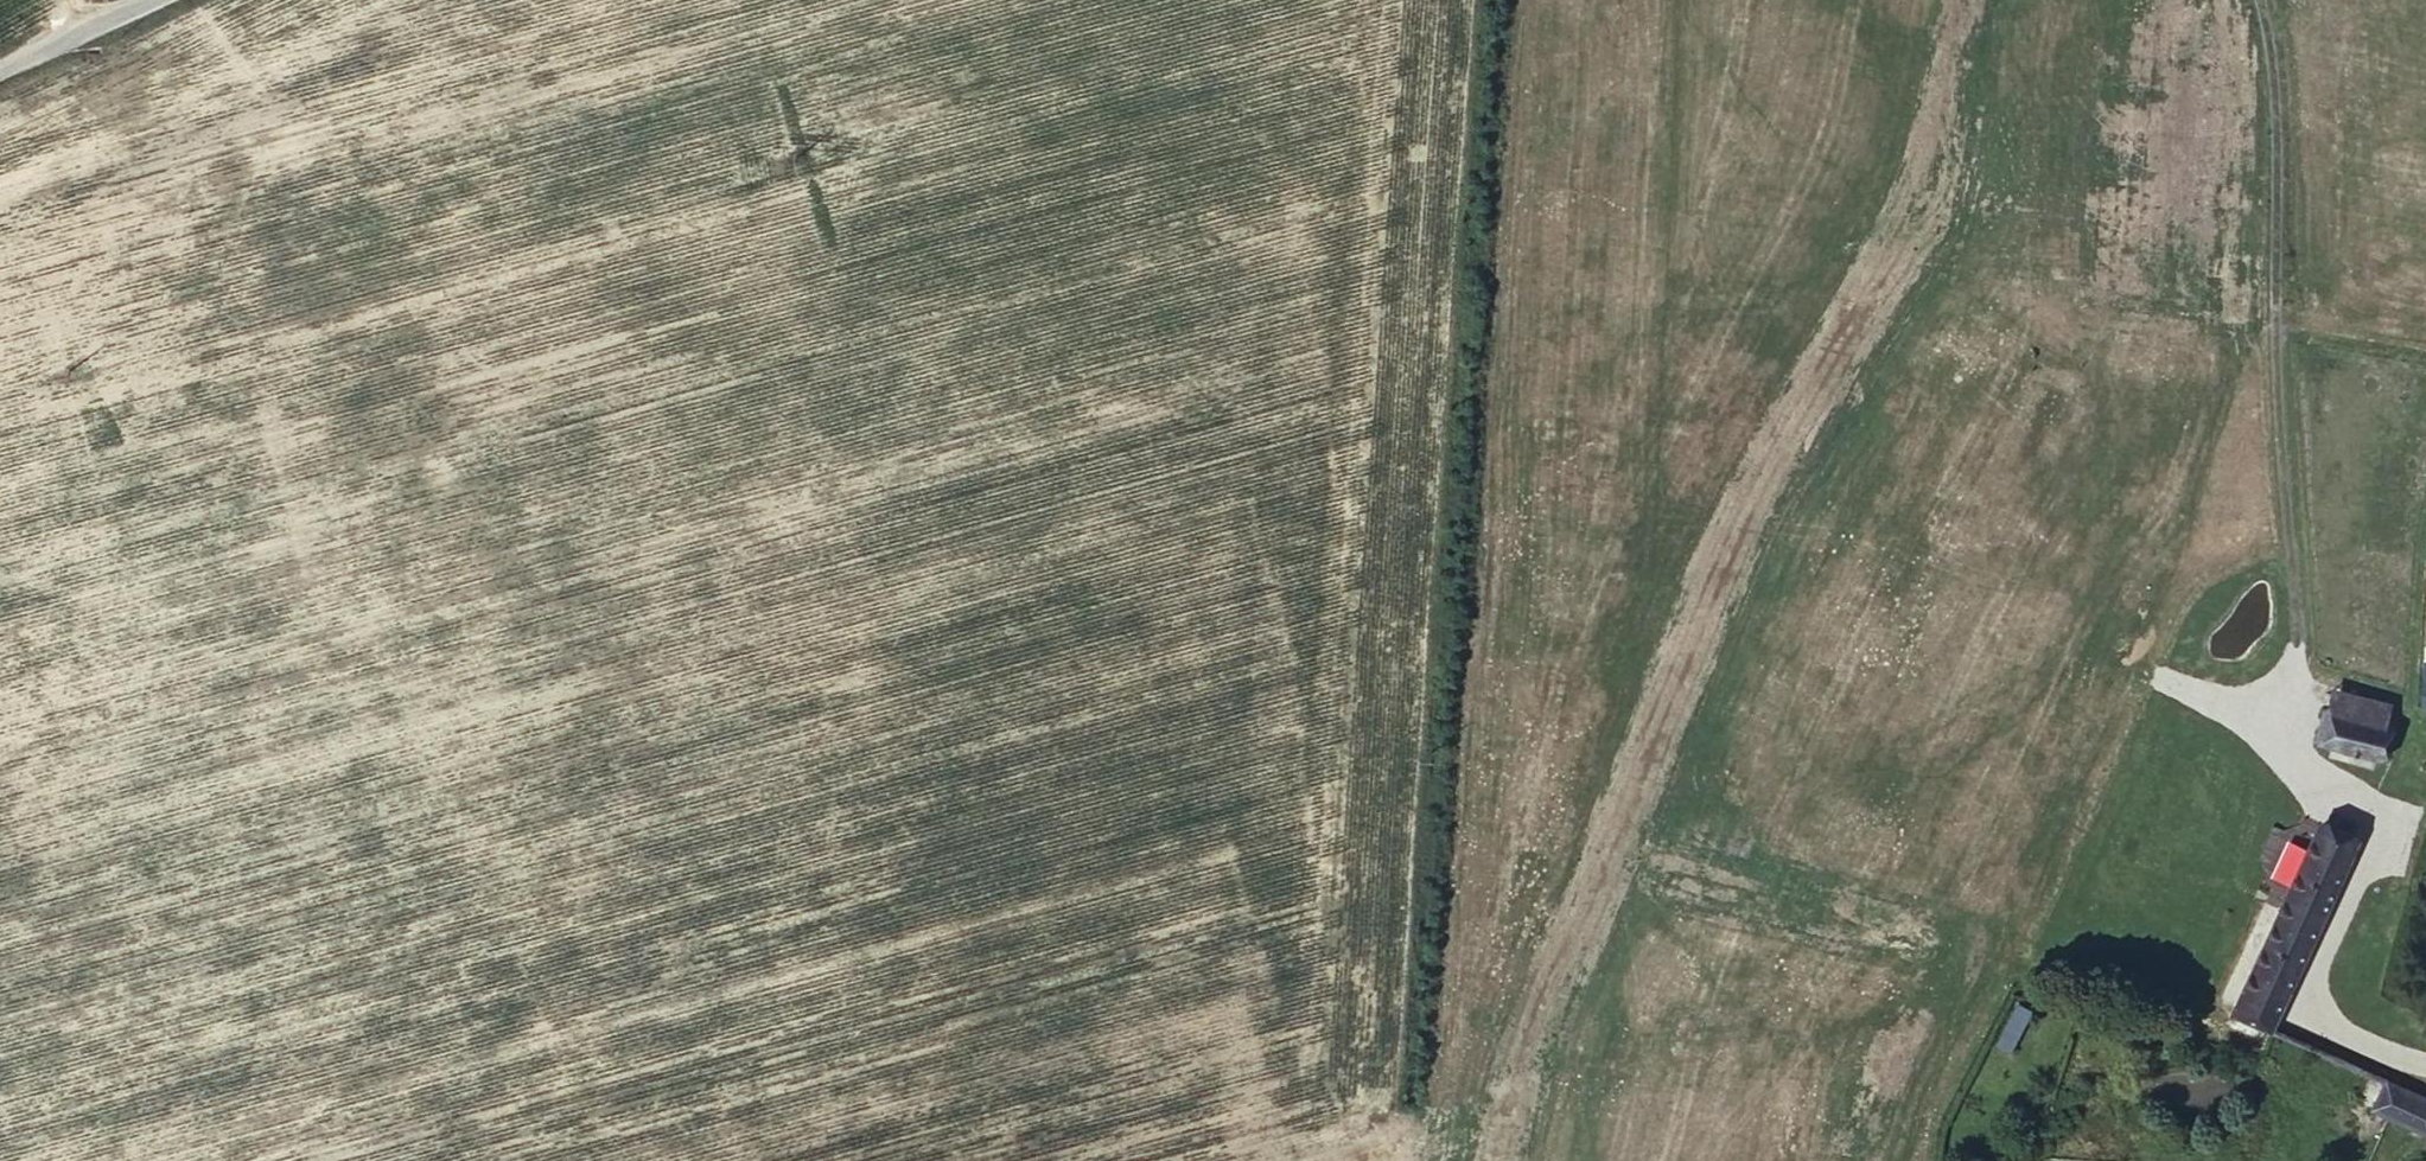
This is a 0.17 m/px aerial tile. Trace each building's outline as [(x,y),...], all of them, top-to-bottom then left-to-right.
[(2389,706),(2333,685),(2320,717),(2375,738),(2389,706)] [(2315,811),(2233,1000),(2278,1019),(2359,829),(2315,811)] [(2010,1052),(2030,1008),(2015,1001),(1995,1045),(2010,1052)] [(2378,1100),(2394,1107),(2409,1076),(2392,1069),(2378,1100)] [(2424,1118),(2425,1114),(2425,1083),(2409,1076),(2394,1107),(2424,1118)]
